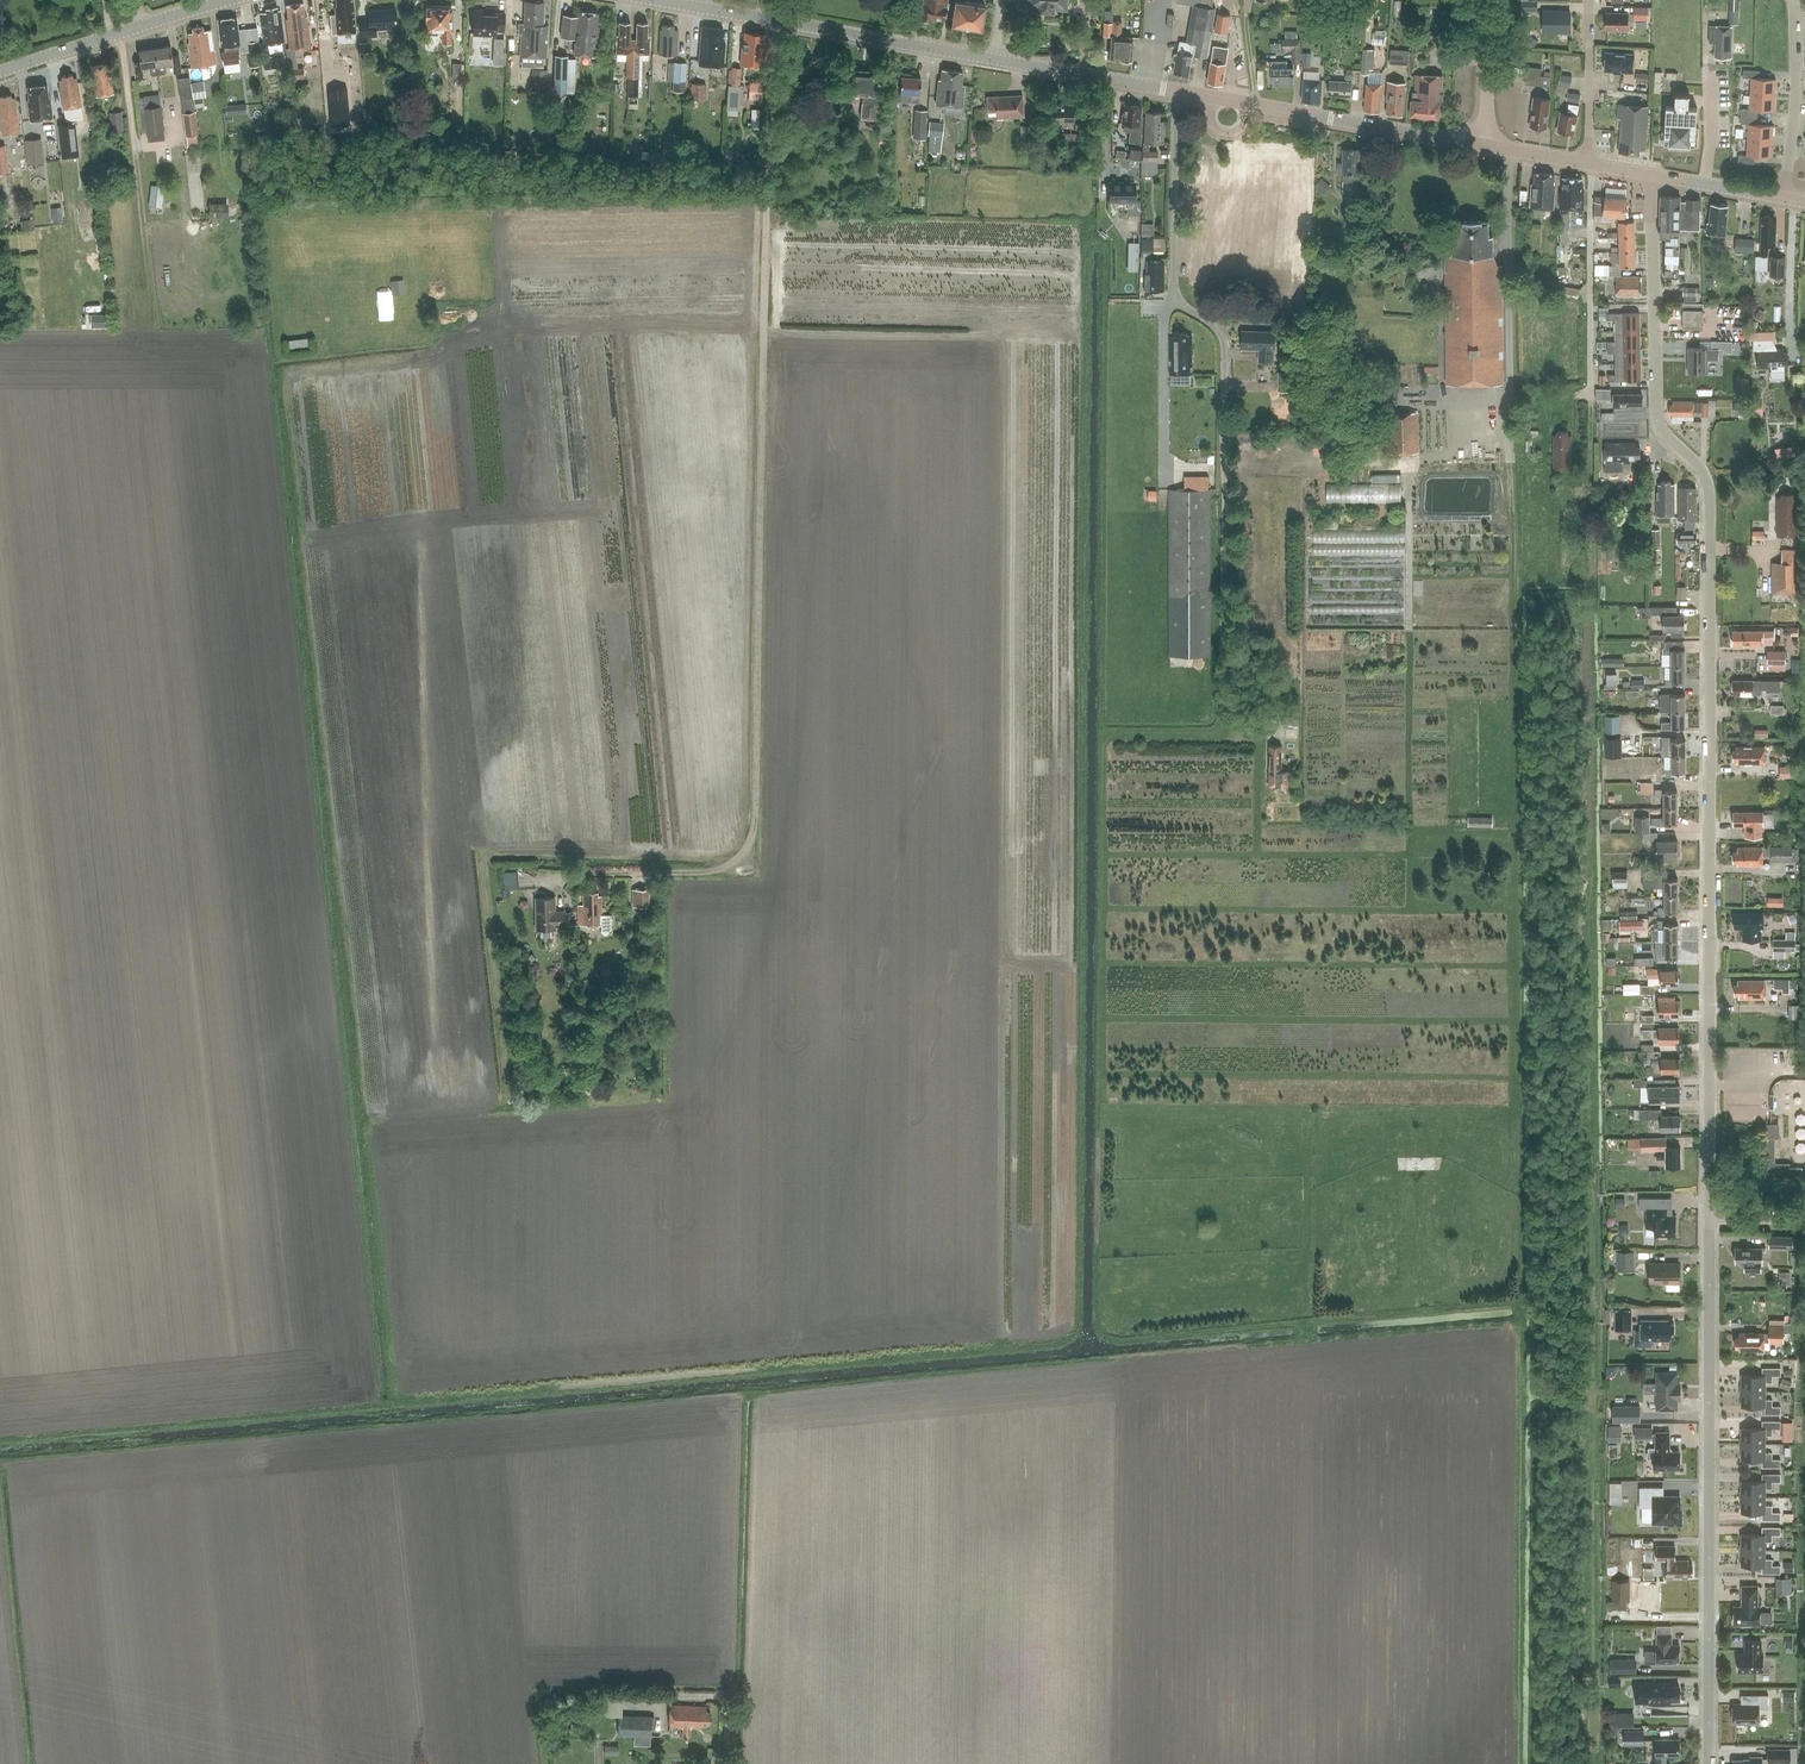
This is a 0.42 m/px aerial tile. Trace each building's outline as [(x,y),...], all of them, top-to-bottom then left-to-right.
[(338,5),(336,7),(337,15),(332,15),(333,33),(357,31),(354,0),(337,0),(338,5)] [(948,0),(923,0),(923,3),(922,3),(920,17),(932,19),(933,17),(944,19),(947,3),(947,2),(948,0)] [(983,0),(955,0),(951,24),(982,29),(986,4),(983,4),(983,0)] [(1029,8),(1053,10),(1053,5),(1065,6),(1066,0),(1029,0),(1029,8)] [(1212,30),(1216,8),(1212,7),(1213,0),(1177,0),(1176,2),(1193,5),(1190,25),(1191,25),(1187,42),(1180,41),(1178,54),(1175,53),(1174,61),(1176,61),(1174,73),(1189,75),(1193,55),(1207,58),(1212,30)] [(1739,0),(1729,0),(1729,25),(1738,25),(1739,0)] [(537,1),(535,2),(525,1),(524,24),(519,24),(519,34),(521,34),(520,55),(547,57),(548,24),(543,24),(544,23),(545,21),(545,18),(544,15),(544,2),(543,2),(540,1),(537,1)] [(287,16),(291,48),(286,48),(287,52),(288,64),(297,63),(295,47),(311,45),(308,16),(306,16),(304,2),(287,4),(289,15),(287,16)] [(1538,3),(1522,2),(1522,12),(1538,12),(1538,3)] [(265,44),(285,42),(281,10),(278,10),(278,7),(267,8),(268,12),(261,13),(265,44)] [(1648,7),(1635,7),(1634,20),(1647,20),(1648,7)] [(377,29),(398,27),(397,8),(369,10),(370,20),(361,20),(362,36),(377,35),(377,29)] [(452,42),(452,9),(442,8),(429,8),(428,10),(428,12),(427,15),(429,17),(428,34),(443,34),(443,42),(452,42)] [(505,30),(506,13),(492,12),(492,15),(484,14),(484,9),(475,9),(474,32),(496,34),(496,30),(505,30)] [(597,56),(600,26),(598,26),(599,13),(580,11),(579,16),(564,15),(562,37),(577,38),(575,54),(597,56)] [(1543,31),(1570,32),(1571,13),(1556,13),(1556,11),(1543,11),(1543,31)] [(1606,13),(1606,29),(1618,29),(1618,31),(1628,32),(1628,14),(1606,13)] [(1228,33),(1231,16),(1218,14),(1215,31),(1228,33)] [(240,50),(239,43),(240,43),(237,18),(219,20),(222,45),(225,45),(225,51),(239,50),(240,50)] [(1414,19),(1413,27),(1425,28),(1426,20),(1414,19)] [(1131,60),(1133,37),(1121,36),(1123,20),(1113,20),(1113,22),(1104,22),(1103,35),(1112,36),(1110,58),(1121,59),(1121,60),(1131,60)] [(618,53),(628,53),(630,53),(631,39),(631,22),(621,22),(620,35),(618,35),(618,53)] [(638,39),(631,39),(630,53),(628,53),(627,76),(637,77),(640,77),(640,53),(650,54),(651,36),(648,36),(649,23),(638,22),(638,39)] [(678,55),(679,30),(675,30),(675,25),(663,25),(663,29),(661,29),(660,54),(678,55)] [(212,50),(214,50),(212,30),(204,31),(204,27),(193,28),(194,32),(190,33),(191,42),(188,42),(191,66),(213,64),(212,50)] [(724,67),(726,44),(722,43),(723,29),(703,27),(700,65),(724,67)] [(1338,27),(1329,29),(1330,36),(1339,34),(1338,27)] [(1731,58),(1732,27),(1712,27),(1711,43),(1716,43),(1715,57),(1731,58)] [(743,42),(741,64),(764,66),(766,44),(763,44),(764,34),(746,33),(745,42),(743,42)] [(1441,34),(1441,50),(1451,50),(1451,34),(1441,34)] [(1532,37),(1527,42),(1533,48),(1538,43),(1532,37)] [(1301,63),(1301,39),(1283,40),(1283,50),(1292,50),(1292,63),(1301,63)] [(259,41),(246,43),(249,67),(262,65),(259,41)] [(368,42),(359,43),(360,54),(369,53),(368,42)] [(156,48),(159,74),(166,73),(164,64),(173,63),(174,72),(181,71),(179,55),(173,55),(171,46),(156,48)] [(339,46),(322,49),(325,67),(342,64),(339,46)] [(1227,48),(1214,46),(1208,82),(1223,85),(1226,64),(1225,64),(1227,48)] [(152,75),(159,74),(156,48),(140,50),(141,60),(134,61),(137,77),(143,76),(142,67),(150,66),(152,75)] [(1363,49),(1362,74),(1370,75),(1371,56),(1375,56),(1375,50),(1363,49)] [(239,50),(225,51),(223,52),(224,64),(240,62),(239,50)] [(1408,52),(1401,52),(1392,51),(1391,65),(1398,65),(1407,66),(1408,52)] [(1303,53),(1302,67),(1311,67),(1311,53),(1303,53)] [(1606,53),(1605,71),(1633,72),(1634,54),(1606,53)] [(506,55),(494,54),(493,64),(506,65),(506,55)] [(556,55),(554,92),(566,92),(575,93),(576,72),(577,59),(568,58),(568,56),(556,55)] [(97,95),(114,93),(112,75),(110,76),(108,62),(94,64),(96,78),(94,78),(97,95)] [(686,82),(687,62),(674,62),(673,81),(686,82)] [(1272,86),(1293,86),(1293,69),(1286,69),(1286,62),(1265,63),(1265,70),(1271,70),(1271,76),(1272,76),(1272,86)] [(455,63),(454,79),(463,79),(463,63),(455,63)] [(289,68),(288,68),(289,78),(304,77),(304,67),(298,68),(289,68)] [(740,85),(741,68),(732,67),(731,85),(740,85)] [(1528,67),(1525,84),(1540,86),(1542,69),(1528,67)] [(548,70),(532,69),(531,91),(547,92),(548,70)] [(877,118),(878,94),(876,94),(878,71),(849,69),(847,92),(863,93),(861,117),(877,118)] [(962,85),(964,71),(943,69),(942,82),(940,82),(937,103),(946,105),(962,107),(965,85),(962,85)] [(1743,71),(1743,78),(1752,79),(1751,94),(1775,96),(1776,80),(1760,79),(1760,72),(1743,71)] [(911,76),(912,73),(903,72),(902,76),(901,76),(899,101),(919,103),(921,77),(911,76)] [(65,108),(82,105),(77,76),(74,77),(73,73),(63,75),(63,79),(60,79),(65,108)] [(1637,73),(1636,82),(1648,83),(1649,74),(1637,73)] [(1352,96),(1353,75),(1347,74),(1347,82),(1330,81),(1329,94),(1352,96)] [(1443,104),(1444,94),(1443,94),(1444,75),(1417,74),(1416,92),(1413,92),(1411,116),(1440,118),(1441,103),(1443,104)] [(1571,86),(1572,76),(1560,75),(1559,85),(1571,86)] [(637,77),(627,76),(627,97),(636,98),(637,77)] [(1321,102),(1323,80),(1304,79),(1303,100),(1321,102)] [(750,81),(748,99),(761,99),(762,82),(750,81)] [(1403,116),(1406,83),(1389,81),(1387,100),(1388,101),(1387,113),(1403,116)] [(705,100),(706,84),(692,83),(691,100),(705,100)] [(31,121),(54,118),(51,97),(50,97),(48,84),(28,87),(30,100),(28,100),(31,121)] [(1380,113),(1381,85),(1366,84),(1365,111),(1380,113)] [(347,88),(329,89),(331,127),(350,125),(347,88)] [(1607,89),(1607,103),(1619,103),(1619,89),(1607,89)] [(1580,103),(1581,95),(1569,93),(1568,101),(1580,103)] [(19,119),(16,97),(12,97),(12,94),(1,95),(2,98),(0,98),(0,112),(3,135),(21,132),(19,119)] [(1741,109),(1741,117),(1758,118),(1758,111),(1774,112),(1775,96),(1751,94),(1750,110),(1741,109)] [(997,117),(1024,116),(1023,95),(987,97),(988,112),(997,112),(997,117)] [(1663,126),(1662,137),(1670,138),(1669,145),(1690,146),(1690,139),(1698,139),(1699,128),(1696,128),(1698,109),(1689,108),(1690,96),(1676,95),(1675,107),(1667,107),(1665,126),(1663,126)] [(1549,116),(1551,99),(1533,97),(1531,113),(1532,116),(1531,127),(1546,129),(1548,116),(1549,116)] [(195,111),(193,98),(181,99),(183,113),(195,111)] [(203,98),(194,99),(195,108),(204,107),(203,98)] [(629,108),(637,108),(637,98),(629,98),(629,108)] [(1092,128),(1092,114),(1075,114),(1076,104),(1048,104),(1048,122),(1075,123),(1075,128),(1092,128)] [(1135,142),(1134,147),(1130,146),(1129,158),(1141,159),(1142,147),(1142,140),(1143,117),(1140,116),(1141,106),(1125,104),(1122,124),(1125,124),(1124,130),(1130,131),(1129,139),(1129,141),(1135,142)] [(1578,124),(1579,115),(1578,115),(1579,106),(1569,104),(1567,114),(1561,112),(1558,131),(1574,134),(1576,124),(1578,124)] [(1618,104),(1618,119),(1621,119),(1619,153),(1639,155),(1639,150),(1646,150),(1646,142),(1647,141),(1648,137),(1646,136),(1648,106),(1618,104)] [(162,105),(146,107),(148,123),(164,122),(162,105)] [(752,108),(752,128),(760,128),(760,108),(752,108)] [(926,139),(928,110),(915,109),(913,138),(926,139)] [(195,111),(183,113),(186,136),(196,134),(198,134),(195,111)] [(112,132),(125,131),(123,112),(110,113),(112,132)] [(1164,143),(1165,121),(1160,121),(1160,112),(1146,112),(1145,143),(1144,143),(1143,159),(1158,160),(1158,151),(1149,151),(1149,143),(1164,143)] [(1741,117),(1741,125),(1749,125),(1748,141),(1772,142),(1773,126),(1757,125),(1758,118),(1741,117)] [(879,118),(879,138),(892,138),(892,118),(879,118)] [(79,155),(76,121),(59,123),(63,157),(79,155)] [(942,146),(943,135),(944,123),(929,121),(928,136),(929,136),(929,145),(942,146)] [(196,134),(186,136),(188,147),(198,145),(196,134)] [(1031,135),(1020,135),(1021,145),(1031,144),(1031,135)] [(45,162),(43,138),(26,140),(29,164),(45,162)] [(272,150),(271,140),(255,142),(257,152),(272,150)] [(664,141),(662,158),(680,159),(682,143),(664,141)] [(1739,156),(1738,163),(1755,164),(1755,157),(1772,158),(1772,142),(1748,141),(1747,156),(1739,156)] [(10,172),(6,145),(0,146),(0,173),(10,172)] [(1339,163),(1338,173),(1343,173),(1343,181),(1354,181),(1354,198),(1359,198),(1359,204),(1368,204),(1368,177),(1361,177),(1362,149),(1343,149),(1343,163),(1339,163)] [(1116,150),(1116,157),(1125,159),(1126,151),(1116,150)] [(1554,209),(1556,189),(1554,189),(1555,174),(1536,173),(1535,184),(1533,184),(1531,208),(1554,209)] [(83,185),(92,184),(91,175),(82,176),(83,185)] [(1324,194),(1331,187),(1321,178),(1315,186),(1324,194)] [(1584,209),(1584,189),(1583,189),(1583,179),(1564,178),(1563,192),(1562,192),(1561,209),(1584,209)] [(1135,200),(1135,183),(1110,183),(1110,200),(1135,200)] [(164,187),(151,185),(150,197),(163,198),(164,187)] [(1594,215),(1594,222),(1615,222),(1615,217),(1626,217),(1627,199),(1626,199),(1605,198),(1595,197),(1594,210),(1594,215)] [(1660,230),(1660,238),(1666,238),(1666,278),(1680,278),(1680,257),(1680,248),(1680,230),(1699,231),(1701,200),(1687,200),(1687,202),(1681,202),(1681,197),(1662,197),(1661,230),(1660,230)] [(229,203),(210,203),(210,217),(229,217),(229,203)] [(1726,236),(1728,207),(1727,204),(1722,204),(1720,206),(1711,205),(1710,223),(1708,223),(1707,234),(1726,236)] [(61,207),(51,208),(53,223),(63,222),(61,207)] [(1560,214),(1560,219),(1560,229),(1569,229),(1570,214),(1560,214)] [(1129,216),(1129,226),(1140,225),(1139,216),(1129,216)] [(231,229),(251,227),(250,218),(230,220),(231,229)] [(1776,246),(1777,218),(1763,218),(1761,256),(1768,257),(1769,246),(1776,246)] [(34,219),(21,221),(22,231),(35,230),(34,219)] [(1454,255),(1446,255),(1447,384),(1504,384),(1503,266),(1498,266),(1498,265),(1494,255),(1493,237),(1490,237),(1489,221),(1458,221),(1458,237),(1454,237),(1454,255)] [(1635,237),(1635,222),(1626,222),(1620,222),(1620,233),(1612,233),(1612,238),(1620,238),(1620,237),(1635,237)] [(1142,223),(1142,234),(1154,234),(1154,223),(1142,223)] [(1620,248),(1613,248),(1613,254),(1620,253),(1620,252),(1636,252),(1635,237),(1620,237),(1620,238),(1620,248)] [(1140,239),(1140,249),(1152,249),(1152,239),(1140,239)] [(1755,254),(1756,240),(1737,239),(1737,253),(1755,254)] [(1680,248),(1680,257),(1688,257),(1688,248),(1680,248)] [(1613,262),(1613,266),(1621,266),(1621,268),(1636,267),(1636,252),(1620,252),(1620,253),(1621,261),(1613,262)] [(1128,267),(1138,267),(1138,254),(1128,254),(1128,267)] [(1785,277),(1786,257),(1772,257),(1771,276),(1785,277)] [(1164,291),(1164,265),(1161,265),(1161,261),(1151,261),(1151,264),(1148,264),(1148,291),(1164,291)] [(1618,276),(1618,296),(1642,296),(1642,277),(1642,276),(1618,276)] [(392,295),(405,294),(403,279),(391,281),(392,295)] [(1702,302),(1702,279),(1697,279),(1697,285),(1691,285),(1691,288),(1685,288),(1685,304),(1698,304),(1698,302),(1702,302)] [(1559,285),(1558,293),(1578,297),(1580,289),(1559,285)] [(1684,309),(1684,322),(1684,330),(1703,330),(1703,304),(1685,304),(1685,309),(1684,309)] [(1759,309),(1755,318),(1762,321),(1766,313),(1759,309)] [(1639,313),(1607,313),(1607,320),(1614,320),(1614,331),(1640,330),(1639,313)] [(91,314),(91,327),(108,328),(108,315),(91,314)] [(1276,349),(1276,331),(1243,330),(1242,348),(1260,349),(1260,361),(1274,361),(1275,349),(1276,349)] [(1615,342),(1607,342),(1607,347),(1640,347),(1640,330),(1614,331),(1615,342)] [(1193,335),(1188,335),(1188,332),(1176,332),(1176,336),(1171,336),(1171,374),(1193,374),(1193,335)] [(289,352),(310,348),(307,335),(286,339),(289,352)] [(1774,339),(1753,340),(1753,349),(1758,349),(1758,369),(1771,368),(1772,378),(1785,378),(1785,368),(1785,365),(1788,365),(1788,353),(1784,353),(1784,348),(1774,348),(1774,339)] [(1713,349),(1719,350),(1724,350),(1724,353),(1733,353),(1733,342),(1713,342),(1713,349)] [(1640,347),(1607,347),(1608,353),(1615,353),(1615,364),(1640,363),(1640,347)] [(1713,349),(1689,348),(1689,374),(1708,374),(1708,361),(1719,361),(1719,350),(1713,349)] [(1616,375),(1608,375),(1608,381),(1641,380),(1640,363),(1615,364),(1616,375)] [(1293,390),(1294,371),(1279,371),(1279,390),(1293,390)] [(1596,400),(1611,400),(1611,390),(1596,390),(1596,400)] [(1643,406),(1643,395),(1614,395),(1614,408),(1627,408),(1629,406),(1643,406)] [(1670,406),(1670,415),(1673,416),(1673,423),(1683,423),(1683,420),(1694,420),(1694,413),(1702,413),(1702,417),(1709,417),(1709,403),(1695,403),(1695,402),(1674,402),(1674,406),(1670,406)] [(1735,415),(1748,415),(1748,402),(1734,402),(1735,415)] [(1764,413),(1764,406),(1753,406),(1754,413),(1756,413),(1756,417),(1761,417),(1761,413),(1764,413)] [(1419,452),(1418,412),(1387,413),(1388,453),(1419,452)] [(1555,468),(1573,468),(1573,436),(1568,436),(1568,432),(1558,432),(1558,436),(1555,436),(1555,468)] [(1638,458),(1642,458),(1642,448),(1637,448),(1637,443),(1606,444),(1606,463),(1621,463),(1621,464),(1622,464),(1623,464),(1629,464),(1631,462),(1638,462),(1638,458)] [(1777,458),(1793,456),(1792,447),(1775,448),(1777,458)] [(1623,471),(1623,464),(1622,464),(1621,464),(1621,463),(1606,463),(1606,471),(1623,471)] [(1209,489),(1209,476),(1184,476),(1185,489),(1169,489),(1169,656),(1210,656),(1209,489)] [(1670,517),(1674,517),(1674,484),(1671,484),(1671,481),(1662,481),(1662,485),(1659,485),(1659,492),(1657,492),(1657,517),(1657,522),(1670,522),(1670,517)] [(1696,534),(1696,522),(1697,522),(1697,492),(1693,492),(1693,488),(1679,488),(1679,522),(1685,522),(1685,534),(1678,534),(1678,543),(1697,543),(1697,534),(1696,534)] [(1778,537),(1799,536),(1799,498),(1794,498),(1794,494),(1782,494),(1783,498),(1777,498),(1778,537)] [(1316,531),(1317,542),(1353,542),(1353,541),(1397,541),(1397,530),(1316,531)] [(1654,549),(1661,549),(1660,530),(1652,530),(1653,549),(1654,549)] [(1617,545),(1599,545),(1599,559),(1611,559),(1617,559),(1617,545)] [(1654,549),(1652,549),(1653,562),(1660,562),(1660,553),(1662,553),(1662,549),(1661,549),(1654,549)] [(1772,602),(1756,602),(1756,623),(1772,623),(1771,608),(1799,609),(1799,563),(1801,558),(1801,550),(1782,550),(1782,563),(1773,563),(1772,602)] [(1599,559),(1599,573),(1611,573),(1611,559),(1599,559)] [(1677,587),(1677,599),(1686,599),(1686,587),(1677,587)] [(1685,631),(1685,616),(1664,616),(1664,631),(1671,631),(1671,636),(1682,636),(1682,631),(1685,631)] [(1785,628),(1785,632),(1791,632),(1791,636),(1799,636),(1799,628),(1785,628)] [(1774,631),(1733,631),(1733,645),(1745,645),(1745,647),(1762,647),(1762,643),(1774,643),(1774,631)] [(1672,667),(1685,667),(1685,650),(1672,650),(1672,648),(1666,648),(1666,655),(1672,655),(1672,667)] [(1785,670),(1785,664),(1785,651),(1768,651),(1768,664),(1769,664),(1769,670),(1785,670)] [(1602,667),(1612,667),(1612,658),(1602,659),(1602,667)] [(1685,667),(1672,667),(1672,679),(1666,679),(1666,687),(1672,687),(1672,683),(1685,683),(1685,667)] [(1607,674),(1607,689),(1617,688),(1617,674),(1607,674)] [(1644,690),(1644,681),(1633,681),(1633,690),(1644,690)] [(1734,681),(1734,695),(1744,695),(1745,696),(1754,696),(1754,695),(1763,695),(1763,690),(1767,690),(1767,692),(1780,692),(1780,681),(1762,681),(1734,681)] [(1672,711),(1672,712),(1686,712),(1686,695),(1672,695),(1672,694),(1660,694),(1660,711),(1672,711)] [(1771,714),(1784,714),(1784,708),(1784,706),(1771,706),(1771,714)] [(1686,712),(1672,712),(1672,722),(1662,722),(1662,729),(1672,729),(1672,728),(1686,728),(1686,712)] [(1604,732),(1621,732),(1621,715),(1604,715),(1604,732)] [(1283,720),(1283,729),(1285,729),(1298,729),(1298,720),(1283,720)] [(1755,729),(1755,738),(1768,738),(1768,729),(1755,729)] [(1662,736),(1663,757),(1665,757),(1672,757),(1686,757),(1686,740),(1672,740),(1672,736),(1662,736)] [(1606,738),(1606,758),(1623,757),(1622,738),(1606,738)] [(1282,772),(1282,746),(1269,746),(1270,786),(1289,785),(1289,771),(1282,772)] [(1753,764),(1765,764),(1765,747),(1737,747),(1737,750),(1734,750),(1734,761),(1737,761),(1737,764),(1745,764),(1746,765),(1753,765),(1753,764)] [(1793,747),(1785,753),(1791,760),(1799,754),(1793,747)] [(1665,757),(1665,769),(1666,769),(1666,778),(1673,778),(1673,774),(1686,774),(1686,757),(1672,757),(1665,757)] [(1796,766),(1780,767),(1780,776),(1780,778),(1796,777),(1796,766)] [(1644,781),(1644,771),(1630,772),(1630,781),(1644,781)] [(1653,783),(1641,783),(1641,794),(1653,793),(1653,783)] [(1664,809),(1678,809),(1678,792),(1665,792),(1665,790),(1656,790),(1656,797),(1664,797),(1664,809)] [(1678,809),(1664,809),(1664,818),(1654,818),(1654,825),(1678,825),(1678,809)] [(1764,814),(1764,812),(1734,813),(1734,827),(1745,826),(1746,837),(1765,837),(1764,827),(1774,827),(1773,814),(1764,814)] [(1493,826),(1492,815),(1468,817),(1468,827),(1493,826)] [(1650,817),(1636,817),(1636,833),(1643,833),(1650,833),(1650,817)] [(1602,824),(1602,832),(1611,832),(1611,824),(1602,824)] [(1657,857),(1678,857),(1678,841),(1657,841),(1657,857)] [(1792,849),(1792,847),(1771,847),(1771,862),(1792,862),(1792,861),(1799,861),(1799,849),(1792,849)] [(1747,867),(1763,867),(1763,848),(1737,848),(1738,852),(1734,852),(1734,863),(1737,863),(1737,866),(1744,866),(1747,867)] [(1647,860),(1635,856),(1632,865),(1644,869),(1647,860)] [(518,887),(518,869),(504,869),(504,887),(518,887)] [(1628,888),(1628,872),(1614,872),(1614,888),(1628,888)] [(1665,896),(1679,896),(1679,880),(1665,880),(1665,877),(1643,877),(1643,887),(1665,887),(1665,896)] [(633,889),(633,907),(650,906),(650,889),(633,889)] [(602,915),(602,896),(598,896),(598,892),(583,892),(583,905),(578,905),(578,925),(598,925),(598,933),(609,932),(609,925),(608,915),(602,915)] [(1679,896),(1665,896),(1665,908),(1659,908),(1659,917),(1666,917),(1666,913),(1679,913),(1679,896)] [(1768,897),(1767,906),(1783,907),(1783,898),(1768,897)] [(565,925),(565,911),(555,911),(555,898),(536,898),(537,929),(555,929),(555,925),(565,925)] [(1763,914),(1735,915),(1735,929),(1744,929),(1744,941),(1761,941),(1761,932),(1764,932),(1763,914)] [(1794,914),(1787,916),(1790,924),(1797,922),(1794,914)] [(1611,920),(1602,920),(1602,931),(1612,931),(1611,920)] [(1620,929),(1643,929),(1643,920),(1619,921),(1620,929)] [(1652,930),(1652,941),(1655,942),(1666,942),(1679,941),(1679,925),(1666,925),(1666,921),(1659,921),(1659,929),(1652,930)] [(1797,941),(1775,940),(1775,951),(1802,951),(1802,945),(1797,945),(1797,941)] [(1655,942),(1655,953),(1657,953),(1657,959),(1666,959),(1666,958),(1679,958),(1679,941),(1666,942),(1655,942)] [(1654,963),(1653,955),(1635,956),(1635,964),(1654,963)] [(603,969),(601,974),(604,979),(610,978),(612,973),(609,968),(603,969)] [(1679,985),(1679,972),(1661,972),(1661,970),(1647,970),(1647,978),(1661,978),(1661,985),(1679,985)] [(1774,980),(1774,989),(1783,989),(1783,993),(1790,993),(1790,980),(1774,980)] [(1739,985),(1735,985),(1735,996),(1739,995),(1739,999),(1765,999),(1765,981),(1739,981),(1739,985)] [(1623,985),(1623,995),(1640,994),(1655,994),(1654,993),(1654,986),(1640,986),(1640,984),(1636,985),(1623,985)] [(1659,1017),(1679,1017),(1679,1001),(1672,1001),(1672,998),(1659,998),(1659,1017)] [(1647,1022),(1648,1011),(1631,1011),(1631,1021),(1647,1022)] [(526,1037),(536,1037),(535,1026),(525,1027),(526,1037)] [(1659,1044),(1680,1044),(1679,1029),(1659,1029),(1659,1030),(1644,1030),(1644,1038),(1659,1038),(1659,1044)] [(1680,1058),(1661,1058),(1661,1052),(1647,1052),(1647,1059),(1644,1059),(1644,1065),(1646,1065),(1646,1063),(1651,1063),(1651,1067),(1648,1067),(1648,1075),(1662,1075),(1662,1073),(1680,1073),(1680,1058)] [(582,1077),(590,1077),(590,1063),(582,1063),(582,1077)] [(1656,1080),(1642,1080),(1642,1087),(1649,1087),(1649,1101),(1659,1101),(1659,1102),(1680,1102),(1680,1087),(1659,1087),(1656,1087),(1656,1080)] [(1662,1131),(1681,1131),(1681,1116),(1661,1117),(1661,1110),(1640,1110),(1640,1119),(1654,1119),(1654,1129),(1662,1129),(1662,1131)] [(1779,1124),(1766,1124),(1766,1171),(1789,1172),(1789,1173),(1802,1173),(1802,1167),(1790,1167),(1790,1163),(1775,1163),(1775,1138),(1779,1138),(1779,1124)] [(1680,1149),(1666,1149),(1666,1139),(1641,1139),(1641,1151),(1657,1151),(1657,1160),(1667,1160),(1667,1167),(1681,1167),(1680,1149)] [(1625,1208),(1625,1198),(1616,1198),(1616,1208),(1625,1208)] [(1639,1199),(1639,1210),(1646,1210),(1646,1236),(1654,1236),(1654,1237),(1659,1237),(1659,1239),(1666,1239),(1666,1237),(1676,1237),(1676,1216),(1667,1216),(1667,1209),(1660,1209),(1660,1199),(1639,1199)] [(1620,1225),(1620,1233),(1628,1233),(1628,1225),(1620,1225)] [(1794,1249),(1794,1236),(1770,1236),(1770,1249),(1794,1249)] [(1767,1251),(1767,1248),(1737,1248),(1737,1263),(1745,1263),(1744,1271),(1761,1271),(1761,1265),(1763,1265),(1763,1251),(1767,1251)] [(1634,1271),(1634,1252),(1617,1252),(1617,1271),(1634,1271)] [(1649,1264),(1649,1283),(1679,1283),(1679,1265),(1649,1264)] [(1615,1309),(1615,1331),(1631,1331),(1631,1309),(1615,1309)] [(1640,1321),(1640,1341),(1670,1341),(1670,1338),(1674,1338),(1674,1324),(1670,1324),(1670,1321),(1640,1321)] [(1783,1343),(1784,1324),(1769,1324),(1769,1333),(1766,1333),(1740,1333),(1740,1337),(1737,1337),(1737,1348),(1740,1348),(1740,1351),(1766,1351),(1766,1347),(1766,1343),(1783,1343)] [(1742,1376),(1742,1392),(1766,1392),(1766,1383),(1773,1383),(1773,1377),(1781,1377),(1781,1369),(1763,1369),(1763,1376),(1742,1376)] [(1657,1374),(1657,1410),(1676,1410),(1676,1400),(1680,1400),(1680,1388),(1676,1388),(1676,1374),(1657,1374)] [(1792,1381),(1782,1378),(1779,1387),(1789,1390),(1792,1381)] [(1655,1393),(1655,1383),(1643,1383),(1643,1393),(1655,1393)] [(1742,1392),(1741,1407),(1763,1408),(1762,1415),(1781,1415),(1781,1408),(1772,1407),(1773,1401),(1766,1401),(1766,1392),(1742,1392)] [(1614,1405),(1613,1422),(1640,1422),(1640,1405),(1614,1405)] [(1741,1429),(1741,1445),(1766,1445),(1766,1436),(1772,1436),(1772,1430),(1780,1430),(1781,1422),(1762,1422),(1762,1429),(1741,1429)] [(1783,1422),(1783,1441),(1791,1441),(1792,1422),(1784,1422),(1783,1422)] [(1608,1426),(1608,1442),(1622,1442),(1621,1426),(1608,1426)] [(1635,1428),(1635,1439),(1647,1439),(1647,1428),(1635,1428)] [(1669,1452),(1669,1432),(1655,1432),(1655,1448),(1648,1448),(1648,1452),(1646,1452),(1646,1459),(1654,1459),(1654,1469),(1679,1469),(1679,1452),(1669,1452)] [(1618,1442),(1608,1442),(1609,1455),(1618,1454),(1618,1442)] [(1741,1445),(1741,1460),(1762,1461),(1762,1468),(1780,1468),(1780,1460),(1772,1460),(1772,1454),(1765,1454),(1766,1445),(1741,1445)] [(1741,1482),(1741,1498),(1765,1498),(1765,1489),(1772,1489),(1772,1483),(1780,1483),(1780,1475),(1762,1475),(1762,1482),(1741,1482)] [(1609,1502),(1624,1502),(1624,1481),(1609,1481),(1609,1502)] [(1659,1488),(1639,1488),(1639,1507),(1653,1507),(1653,1523),(1668,1523),(1668,1525),(1681,1525),(1681,1509),(1679,1509),(1679,1497),(1659,1497),(1659,1488)] [(1741,1498),(1740,1514),(1762,1514),(1761,1521),(1780,1521),(1780,1514),(1771,1514),(1772,1507),(1765,1507),(1765,1498),(1741,1498)] [(1740,1551),(1765,1551),(1765,1543),(1771,1543),(1771,1536),(1780,1536),(1780,1528),(1761,1528),(1761,1536),(1740,1535),(1740,1551)] [(1691,1575),(1691,1564),(1688,1564),(1688,1560),(1674,1560),(1675,1546),(1658,1546),(1657,1560),(1664,1560),(1663,1578),(1688,1578),(1688,1575),(1691,1575)] [(1779,1575),(1779,1567),(1771,1567),(1771,1560),(1765,1560),(1765,1551),(1740,1551),(1740,1567),(1761,1567),(1761,1574),(1779,1575)] [(1784,1562),(1784,1572),(1793,1572),(1793,1562),(1784,1562)] [(1790,1594),(1791,1579),(1775,1578),(1775,1594),(1790,1594)] [(1629,1601),(1630,1581),(1613,1581),(1612,1601),(1629,1601)] [(1733,1625),(1759,1625),(1759,1606),(1757,1606),(1757,1586),(1741,1586),(1741,1606),(1733,1606),(1733,1625)] [(1762,1611),(1761,1621),(1772,1622),(1773,1611),(1762,1611)] [(1656,1646),(1656,1661),(1679,1661),(1679,1645),(1671,1645),(1671,1634),(1656,1634),(1656,1646)] [(1784,1636),(1784,1648),(1792,1648),(1792,1636),(1784,1636)] [(1737,1671),(1762,1671),(1762,1654),(1760,1654),(1760,1640),(1745,1640),(1745,1654),(1737,1654),(1737,1671)] [(1637,1673),(1637,1658),(1611,1658),(1611,1672),(1637,1673)] [(1636,1683),(1636,1702),(1669,1702),(1669,1698),(1679,1698),(1679,1686),(1669,1686),(1669,1683),(1636,1683)] [(1783,1701),(1795,1701),(1795,1691),(1782,1692),(1783,1701)] [(1767,1708),(1767,1695),(1752,1695),(1752,1704),(1733,1704),(1733,1723),(1736,1723),(1758,1723),(1758,1708),(1767,1708)] [(710,1722),(710,1712),(706,1711),(707,1706),(670,1705),(669,1726),(683,1727),(683,1736),(690,1736),(690,1727),(700,1727),(701,1726),(706,1726),(706,1722),(710,1722)] [(1634,1727),(1634,1712),(1613,1712),(1613,1727),(1634,1727)] [(653,1716),(623,1715),(620,1715),(619,1736),(635,1736),(642,1736),(653,1736),(653,1716)] [(1643,1744),(1643,1729),(1623,1730),(1623,1744),(1643,1744)] [(635,1736),(634,1745),(642,1745),(642,1736),(635,1736)] [(1655,1739),(1655,1755),(1667,1755),(1679,1755),(1678,1739),(1655,1739)] [(619,1746),(605,1745),(604,1754),(618,1755),(619,1746)] [(1769,1762),(1790,1762),(1790,1748),(1768,1749),(1769,1762)] [(1655,1755),(1655,1763),(1667,1763),(1667,1755),(1655,1755)]
